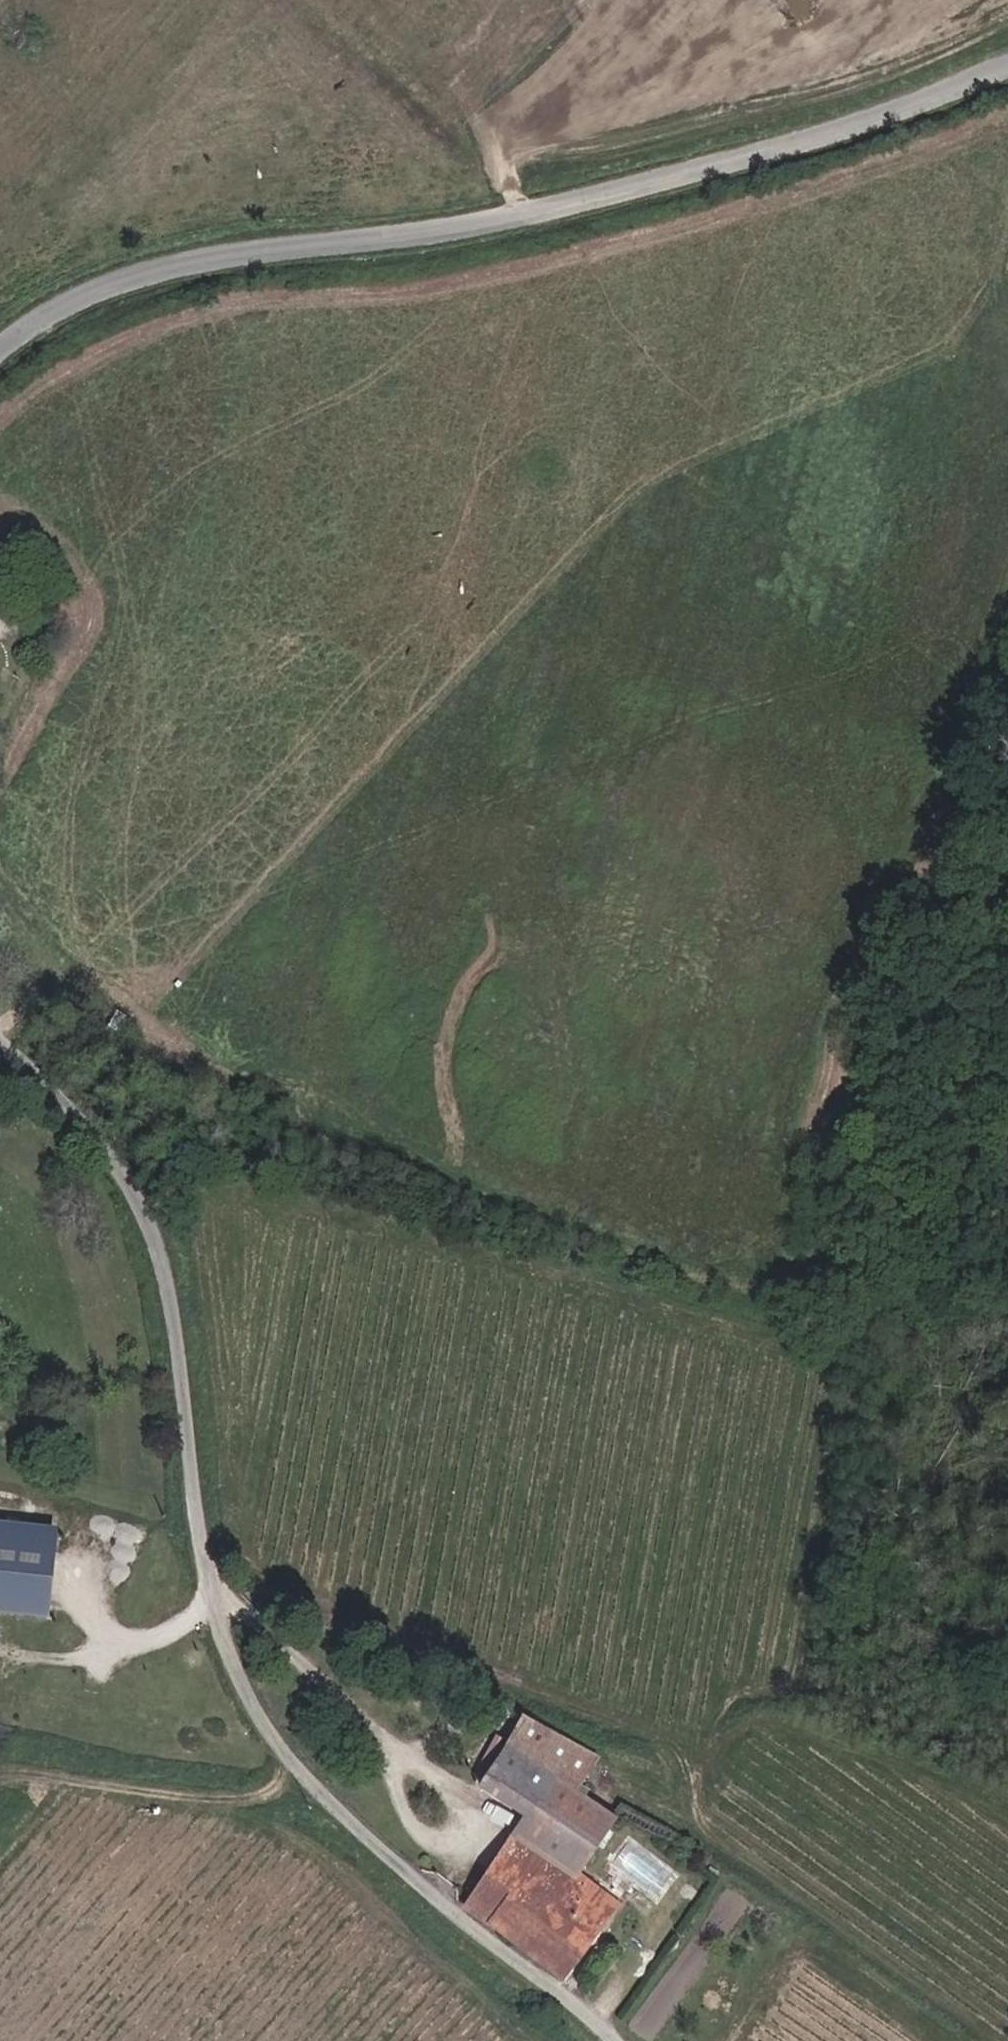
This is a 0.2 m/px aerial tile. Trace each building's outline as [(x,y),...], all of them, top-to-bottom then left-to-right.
[(0,1531),(0,1608),(45,1612),(53,1536),(0,1531)] [(609,1767),(536,1717),(489,1786),(534,1817),(471,1910),(573,1978),(627,1899),(591,1874),(626,1821),(589,1796),(609,1767)]
